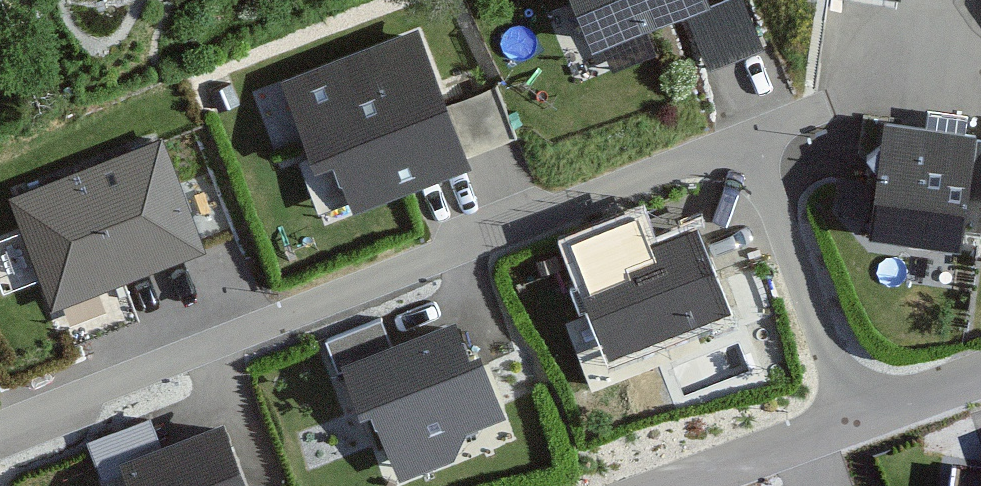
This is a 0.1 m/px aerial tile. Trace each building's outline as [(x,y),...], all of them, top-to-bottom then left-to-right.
[(586,51),(710,4),(708,0),(566,0),(586,51)] [(421,39),(285,90),(315,167),(338,159),(358,213),(471,171),(421,39)] [(978,125),(885,115),(873,224),(966,234),(978,125)] [(161,140),(8,199),(50,309),(204,250),(161,140)] [(700,236),(652,255),(639,220),(572,247),(589,290),(585,292),(614,363),(732,316),(700,236)] [(381,319),(325,340),(336,367),(391,346),(381,319)] [(456,324),(354,363),(399,482),(455,460),(466,435),(505,421),(480,356),(470,361),(456,324)] [(223,412),(123,451),(136,485),(252,485),(223,412)] [(950,465),(948,485),(980,485),(980,469),(950,465)]
